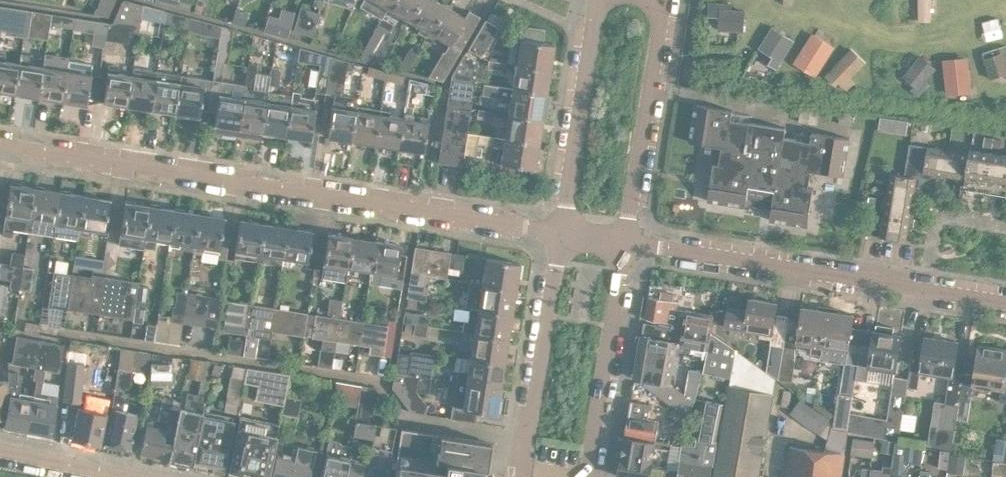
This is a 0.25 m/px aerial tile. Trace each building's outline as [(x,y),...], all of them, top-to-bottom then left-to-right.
[(93,13),(107,16),(114,0),(98,0),(93,13)] [(109,27),(137,31),(139,17),(141,3),(129,0),(122,0),(120,3),(109,27)] [(178,7),(187,10),(189,1),(185,0),(180,0),(178,7)] [(220,4),(234,9),(237,0),(221,0),(220,4)] [(386,7),(406,18),(417,0),(390,0),(386,7)] [(436,0),(417,0),(406,18),(419,26),(416,31),(424,36),(427,30),(442,4),(436,0)] [(930,18),(929,0),(918,0),(918,18),(930,18)] [(744,28),(745,2),(708,1),(707,13),(719,13),(719,27),(744,28)] [(159,20),(161,9),(141,3),(139,17),(159,20)] [(442,4),(427,30),(449,43),(444,51),(442,50),(427,75),(441,80),(460,49),(478,15),(467,9),(464,16),(442,4)] [(6,21),(24,24),(26,9),(0,5),(0,28),(4,29),(6,21)] [(318,11),(299,6),(292,29),(311,34),(318,11)] [(27,32),(47,35),(50,13),(30,9),(27,32)] [(231,21),(243,24),(246,13),(234,9),(231,21)] [(189,16),(165,10),(163,21),(188,25),(189,16)] [(59,14),(57,22),(73,25),(74,16),(59,14)] [(290,21),(270,15),(265,31),(285,37),(290,21)] [(187,29),(202,33),(204,21),(189,16),(188,25),(187,29)] [(380,17),(372,31),(358,56),(372,60),(388,33),(387,32),(392,23),(380,16),(380,17)] [(484,19),(468,48),(481,56),(497,26),(484,19)] [(96,20),(91,56),(101,57),(101,52),(104,36),(106,22),(96,20)] [(756,50),(780,62),(793,36),(770,24),(756,50)] [(111,53),(114,38),(104,36),(101,52),(111,53)] [(516,52),(515,63),(548,68),(552,43),(519,38),(519,39),(523,39),(521,53),(516,52)] [(794,67),(813,81),(830,54),(811,41),(794,67)] [(1005,72),(1005,48),(1005,44),(982,50),(989,76),(1005,72)] [(842,88),(867,60),(850,45),(825,72),(842,88)] [(318,63),(314,91),(324,93),(330,55),(299,47),(297,60),(318,63)] [(407,47),(396,67),(406,70),(412,58),(415,52),(407,47)] [(37,96),(61,100),(66,70),(68,55),(44,51),(42,66),(37,96)] [(20,52),(18,62),(14,92),(37,96),(42,66),(28,64),(29,53),(20,52)] [(450,73),(449,78),(471,81),(473,68),(475,68),(477,60),(463,52),(450,73)] [(901,77),(921,89),(937,64),(917,52),(901,77)] [(14,92),(18,62),(3,60),(4,54),(0,53),(0,90),(14,92)] [(332,94),(341,95),(346,60),(330,55),(324,93),(332,94)] [(943,56),(944,93),(971,92),(970,55),(943,56)] [(423,64),(412,58),(406,70),(417,73),(423,64)] [(501,71),(503,61),(487,59),(486,68),(501,71)] [(223,61),(214,60),(211,81),(220,82),(223,61)] [(244,80),(245,80),(253,82),(257,62),(248,60),(244,80)] [(511,87),(511,88),(545,93),(548,68),(515,63),(513,73),(517,74),(515,88),(511,87)] [(102,100),(126,104),(130,74),(117,72),(118,65),(107,64),(102,100)] [(358,81),(359,74),(361,66),(353,64),(352,69),(355,73),(356,73),(355,80),(358,81)] [(366,74),(384,78),(386,71),(368,66),(366,74)] [(130,74),(126,104),(150,108),(156,71),(131,67),(130,74)] [(268,84),(277,86),(280,70),(271,69),(268,84)] [(90,73),(66,70),(61,100),(85,103),(90,73)] [(173,112),(178,82),(179,74),(156,71),(150,108),(173,112)] [(384,78),(401,83),(403,75),(386,71),(384,78)] [(187,83),(178,82),(173,112),(198,115),(204,78),(188,76),(187,83)] [(425,82),(408,78),(404,105),(412,106),(415,91),(423,93),(425,82)] [(471,81),(449,78),(446,100),(470,104),(471,95),(469,95),(471,81)] [(244,84),(243,85),(242,97),(237,127),(236,131),(236,135),(259,138),(261,131),(265,101),(267,91),(267,90),(252,88),(253,82),(245,80),(244,80),(244,84)] [(212,131),(236,135),(236,131),(237,127),(242,97),(243,85),(229,83),(227,95),(217,93),(212,131)] [(545,93),(511,88),(482,83),(481,94),(509,99),(507,112),(541,117),(545,93)] [(261,131),(285,134),(290,104),(275,102),(276,93),(267,91),(265,101),(261,131)] [(332,94),(325,135),(350,139),(355,109),(356,105),(357,98),(341,95),(332,94)] [(796,113),(798,102),(787,101),(785,111),(796,113)] [(732,109),(694,103),(688,140),(725,146),(722,163),(713,162),(707,199),(770,210),(769,219),(806,225),(812,187),(803,186),(806,169),(842,175),(848,137),(811,131),(809,140),(783,136),(785,127),(730,118),(732,109)] [(290,104),(285,134),(309,138),(314,108),(290,104)] [(350,139),(374,143),(378,113),(379,109),(356,105),(355,109),(350,139)] [(445,105),(437,161),(461,165),(462,153),(460,152),(462,140),(464,140),(466,131),(464,131),(466,118),(468,119),(469,109),(445,105)] [(817,123),(819,108),(800,105),(797,120),(817,123)] [(476,117),(491,119),(493,110),(477,108),(476,117)] [(374,143),(397,147),(402,117),(387,114),(388,110),(379,109),(378,113),(374,143)] [(840,110),(838,123),(851,125),(853,112),(840,110)] [(537,142),(541,117),(507,112),(506,123),(510,123),(507,137),(503,137),(537,142)] [(403,113),(402,117),(397,147),(422,150),(426,120),(411,118),(412,114),(403,113)] [(880,114),(879,127),(907,131),(909,117),(880,114)] [(992,146),(993,138),(984,136),(982,147),(991,148),(992,146)] [(494,161),(499,162),(517,165),(533,167),(537,142),(503,137),(502,146),(497,146),(494,161)] [(993,138),(992,146),(999,147),(1001,139),(993,138)] [(926,178),(923,175),(928,146),(909,143),(904,175),(920,177),(923,181),(926,178)] [(926,178),(932,174),(932,173),(944,175),(948,149),(928,146),(923,175),(926,178)] [(963,183),(962,188),(975,190),(978,192),(989,194),(992,192),(1005,195),(1005,154),(969,148),(968,152),(963,183)] [(958,182),(963,183),(968,152),(948,149),(944,175),(955,177),(955,178),(958,182)] [(461,165),(478,167),(480,155),(462,153),(461,165)] [(517,165),(499,162),(498,171),(516,173),(517,165)] [(920,177),(904,175),(889,172),(886,194),(912,198),(914,186),(915,186),(923,181),(920,177)] [(10,234),(11,228),(27,230),(29,216),(28,216),(33,184),(33,186),(19,184),(20,182),(10,180),(9,183),(1,232),(10,234)] [(44,186),(33,184),(28,216),(29,216),(27,230),(27,231),(52,235),(54,222),(53,222),(59,188),(58,188),(58,190),(44,188),(44,186)] [(68,192),(69,190),(59,188),(53,222),(54,222),(52,235),(76,238),(78,224),(83,192),(82,194),(68,192)] [(93,194),(83,192),(78,224),(88,225),(87,227),(103,230),(108,198),(93,196),(93,194)] [(910,209),(912,198),(886,194),(882,215),(913,219),(914,214),(911,210),(910,209)] [(142,247),(142,245),(149,202),(148,205),(134,202),(134,200),(124,198),(124,201),(117,243),(142,247)] [(159,204),(149,202),(142,245),(153,247),(154,238),(168,240),(174,206),(173,206),(173,208),(159,206),(159,204)] [(192,248),(193,244),(198,210),(197,212),(183,210),(183,208),(174,206),(168,240),(168,244),(192,248)] [(198,210),(193,244),(192,248),(203,250),(204,246),(218,248),(223,216),(208,214),(208,211),(198,210)] [(912,225),(913,219),(882,215),(879,236),(905,240),(907,228),(908,228),(912,225)] [(263,222),(238,219),(233,255),(257,259),(258,253),(263,222)] [(287,226),(263,222),(258,253),(257,259),(266,260),(281,263),(282,256),(287,226)] [(306,260),(311,230),(287,226),(282,256),(281,263),(290,264),(291,258),(306,260)] [(346,266),(350,236),(327,232),(322,262),(320,276),(343,279),(346,266)] [(374,240),(350,236),(346,266),(370,270),(374,240)] [(399,244),(374,240),(370,270),(368,281),(378,282),(380,271),(394,273),(399,244)] [(449,251),(414,246),(413,246),(409,271),(422,273),(445,277),(449,251)] [(461,270),(464,255),(454,253),(451,269),(461,270)] [(89,256),(87,268),(101,270),(102,258),(89,256)] [(485,257),(481,282),(514,288),(518,262),(485,257)] [(8,287),(18,288),(21,266),(12,264),(11,270),(0,268),(0,278),(9,279),(8,287)] [(31,267),(21,266),(18,288),(28,290),(31,267)] [(49,293),(47,305),(65,308),(71,273),(61,272),(52,270),(49,293)] [(354,272),(346,271),(345,279),(353,280),(354,272)] [(408,282),(420,284),(422,273),(409,271),(408,282)] [(71,273),(65,308),(98,313),(100,301),(104,275),(90,273),(90,276),(71,273)] [(100,301),(98,313),(131,318),(133,306),(136,284),(137,281),(136,281),(116,277),(104,275),(100,301)] [(477,307),(510,312),(514,288),(481,282),(468,280),(464,305),(469,306),(477,307)] [(136,284),(133,306),(143,308),(147,285),(136,284)] [(172,305),(169,320),(181,321),(186,291),(176,290),(173,305),(172,305)] [(186,291),(181,321),(181,322),(182,322),(182,321),(214,326),(219,297),(207,295),(186,291)] [(673,322),(672,324),(688,327),(709,330),(712,314),(675,308),(676,301),(669,299),(670,294),(659,292),(658,297),(648,296),(644,317),(673,322)] [(339,313),(342,298),(330,296),(327,311),(339,313)] [(769,343),(783,345),(783,344),(787,315),(774,313),(776,302),(749,297),(747,309),(727,306),(724,325),(759,331),(759,336),(770,338),(769,343)] [(250,303),(226,300),(222,329),(246,333),(247,326),(250,303)] [(270,338),(271,330),(274,307),(250,303),(247,326),(251,327),(250,335),(256,336),(270,338)] [(131,318),(131,320),(141,322),(143,308),(133,306),(131,318)] [(463,320),(461,330),(477,333),(506,337),(510,312),(477,307),(469,306),(467,320),(463,320)] [(796,341),(811,344),(810,351),(820,353),(827,310),(801,306),(796,341)] [(274,307),(271,330),(300,334),(303,312),(293,310),(274,307)] [(402,321),(413,323),(426,324),(427,314),(403,310),(402,321)] [(853,313),(827,310),(820,353),(831,355),(832,347),(847,349),(853,313)] [(310,335),(310,336),(334,340),(338,317),(306,312),(303,334),(310,335)] [(362,321),(338,317),(334,340),(358,343),(362,321)] [(387,319),(386,324),(382,347),(371,345),(369,353),(389,356),(395,321),(387,319)] [(371,345),(382,347),(386,324),(362,321),(358,343),(371,345)] [(36,334),(37,324),(23,322),(22,332),(36,334)] [(146,322),(144,338),(153,339),(155,323),(146,322)] [(413,323),(404,322),(403,331),(412,332),(413,323)] [(412,333),(424,335),(426,324),(413,323),(412,333)] [(669,383),(676,341),(685,342),(688,327),(672,324),(666,323),(666,325),(654,323),(651,337),(640,335),(633,377),(655,381),(669,383)] [(859,348),(858,359),(855,378),(866,380),(869,365),(895,369),(900,334),(892,332),(893,326),(875,323),(874,330),(873,329),(869,350),(859,348)] [(709,330),(688,327),(685,342),(685,344),(706,348),(707,346),(709,330)] [(736,348),(709,330),(707,346),(706,348),(703,370),(731,375),(733,364),(736,348)] [(475,343),(473,357),(502,362),(506,337),(477,333),(475,343)] [(10,362),(34,366),(34,367),(39,339),(15,334),(10,362)] [(267,357),(270,338),(256,336),(253,355),(267,357)] [(957,341),(924,336),(918,371),(948,376),(944,401),(940,401),(936,427),(930,426),(927,445),(951,449),(956,419),(958,405),(963,372),(953,370),(957,341)] [(242,354),(245,340),(228,337),(226,351),(242,354)] [(39,339),(34,367),(43,368),(57,371),(62,343),(39,339)] [(783,344),(783,345),(778,378),(791,380),(796,347),(783,344)] [(977,344),(973,373),(963,372),(958,405),(956,419),(966,420),(972,384),(1000,388),(998,400),(1005,401),(1005,349),(977,344)] [(117,367),(131,369),(147,371),(150,352),(120,347),(117,367)] [(112,365),(115,351),(101,348),(98,363),(112,365)] [(319,349),(317,365),(330,367),(332,357),(333,351),(319,349)] [(408,354),(406,373),(405,373),(417,375),(429,377),(433,354),(409,350),(408,354)] [(174,372),(170,372),(171,355),(151,352),(149,383),(174,384),(174,372)] [(393,371),(406,373),(408,354),(396,352),(393,371)] [(303,361),(315,364),(317,356),(305,353),(303,361)] [(330,367),(339,369),(341,358),(332,357),(330,367)] [(499,387),(502,362),(473,357),(470,372),(457,370),(455,381),(465,382),(499,387)] [(858,359),(845,357),(840,392),(852,394),(855,378),(858,359)] [(185,378),(205,382),(210,363),(189,358),(185,378)] [(85,363),(69,361),(65,401),(81,403),(85,363)] [(217,376),(220,364),(213,362),(210,374),(217,376)] [(32,394),(31,399),(25,429),(50,434),(57,395),(58,384),(41,381),(43,368),(34,367),(34,366),(32,378),(35,379),(32,394)] [(110,407),(101,448),(110,450),(111,445),(129,448),(136,413),(121,409),(123,402),(126,402),(131,369),(117,367),(110,407)] [(287,373),(245,367),(242,381),(257,384),(254,398),(281,404),(287,373)] [(8,394),(2,425),(25,429),(31,399),(18,396),(20,385),(15,384),(18,369),(9,368),(8,394)] [(917,388),(920,371),(918,371),(909,370),(908,378),(906,386),(917,388)] [(405,373),(406,373),(393,371),(391,387),(409,411),(424,413),(425,404),(414,390),(417,375),(405,373)] [(243,378),(229,375),(222,410),(236,413),(243,378)] [(888,411),(902,413),(908,378),(893,376),(888,411)] [(328,393),(330,380),(314,378),(312,391),(328,393)] [(359,384),(334,380),(331,395),(357,400),(359,384)] [(495,413),(499,387),(465,382),(455,381),(449,417),(474,421),(476,410),(495,413)] [(683,394),(669,383),(655,381),(653,392),(689,418),(693,401),(697,387),(689,383),(683,394)] [(373,422),(367,421),(368,414),(371,414),(371,407),(382,399),(374,387),(359,384),(357,400),(352,434),(371,437),(373,422)] [(772,393),(729,385),(712,476),(757,476),(772,393)] [(203,395),(186,392),(184,404),(172,460),(191,464),(192,460),(201,413),(203,401),(202,400),(203,395)] [(847,428),(849,414),(852,396),(838,393),(834,421),(833,424),(833,425),(834,425),(846,427),(847,428)] [(300,398),(284,395),(280,413),(296,416),(300,398)] [(159,405),(175,409),(177,400),(161,396),(159,405)] [(800,396),(790,410),(822,433),(832,419),(800,396)] [(682,442),(677,476),(709,476),(714,440),(713,439),(716,424),(720,403),(704,399),(697,436),(701,437),(700,445),(682,442)] [(650,403),(631,400),(625,436),(656,441),(670,443),(672,440),(688,418),(667,402),(666,405),(651,402),(649,411),(648,411),(650,403)] [(156,418),(172,422),(175,409),(159,405),(156,418)] [(105,412),(77,406),(70,438),(98,444),(105,412)] [(898,438),(902,413),(888,411),(886,420),(849,414),(847,428),(847,430),(898,438)] [(220,417),(201,413),(192,460),(211,465),(210,468),(222,471),(233,420),(220,417)] [(238,415),(227,470),(228,470),(229,466),(248,470),(247,474),(262,476),(266,476),(277,424),(273,423),(274,423),(238,415)] [(147,416),(139,453),(168,459),(176,422),(172,422),(156,418),(147,416)] [(373,422),(371,437),(369,444),(366,461),(362,476),(383,476),(386,465),(395,425),(373,422)] [(391,476),(484,476),(490,441),(453,435),(399,427),(391,476)] [(625,436),(618,475),(630,476),(665,476),(666,468),(652,466),(656,441),(625,436)] [(849,438),(847,452),(870,455),(872,441),(849,438)] [(319,476),(343,476),(347,455),(338,453),(340,444),(338,441),(330,439),(326,441),(324,452),(319,476)] [(891,452),(892,440),(882,439),(880,451),(891,452)] [(275,450),(269,476),(307,476),(310,461),(317,462),(320,449),(275,440),(273,449),(275,450)] [(896,476),(903,476),(905,460),(920,462),(922,445),(894,440),(890,465),(897,466),(896,476)] [(347,455),(343,476),(362,476),(366,461),(356,459),(359,446),(350,444),(348,451),(347,455)] [(821,448),(790,444),(785,476),(839,476),(842,451),(821,448)] [(937,466),(946,467),(948,449),(939,448),(937,466)] [(948,465),(962,466),(963,455),(949,454),(948,465)] [(993,459),(991,472),(1005,473),(1005,461),(993,459)] [(890,465),(883,464),(881,476),(889,476),(890,465)] [(897,466),(890,465),(889,476),(896,476),(897,466)] [(869,467),(861,467),(860,476),(868,476),(869,467)]
